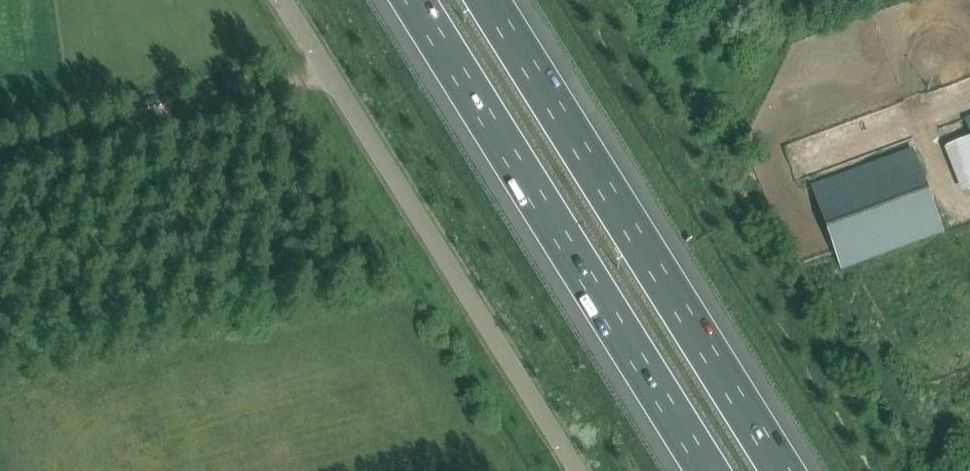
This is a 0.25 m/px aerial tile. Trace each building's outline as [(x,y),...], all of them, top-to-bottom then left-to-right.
[(965,117),(969,129),(946,137),(948,142),(946,143),(964,191),(969,188),(969,115),(965,117)] [(925,246),(922,238),(943,231),(913,150),(812,187),(841,268),(890,250),(893,258),(925,246)]
